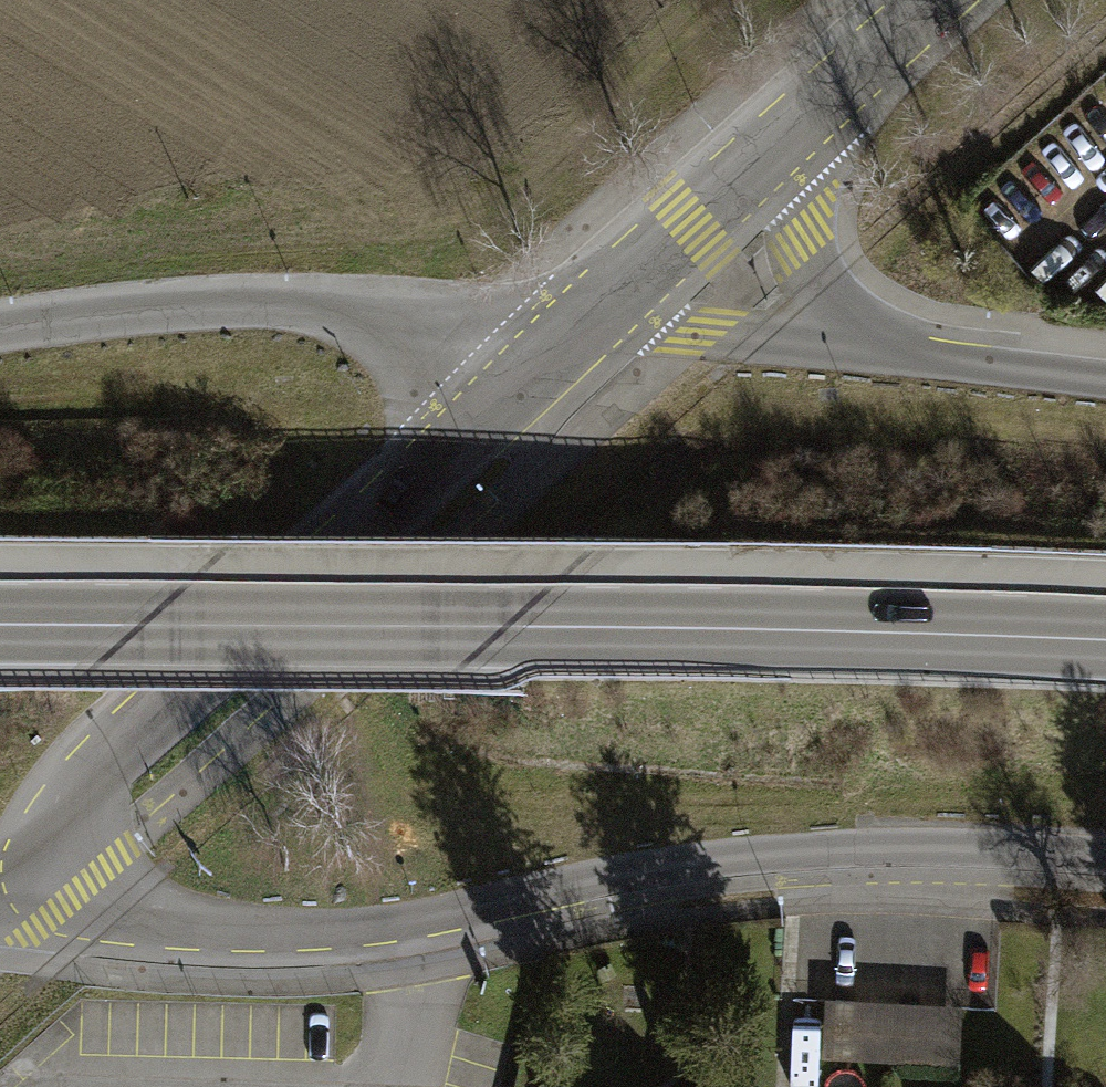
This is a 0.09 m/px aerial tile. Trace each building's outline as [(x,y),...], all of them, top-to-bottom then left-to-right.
[(890,1008),(886,1050),(963,1058),(968,1017),(890,1008)]
